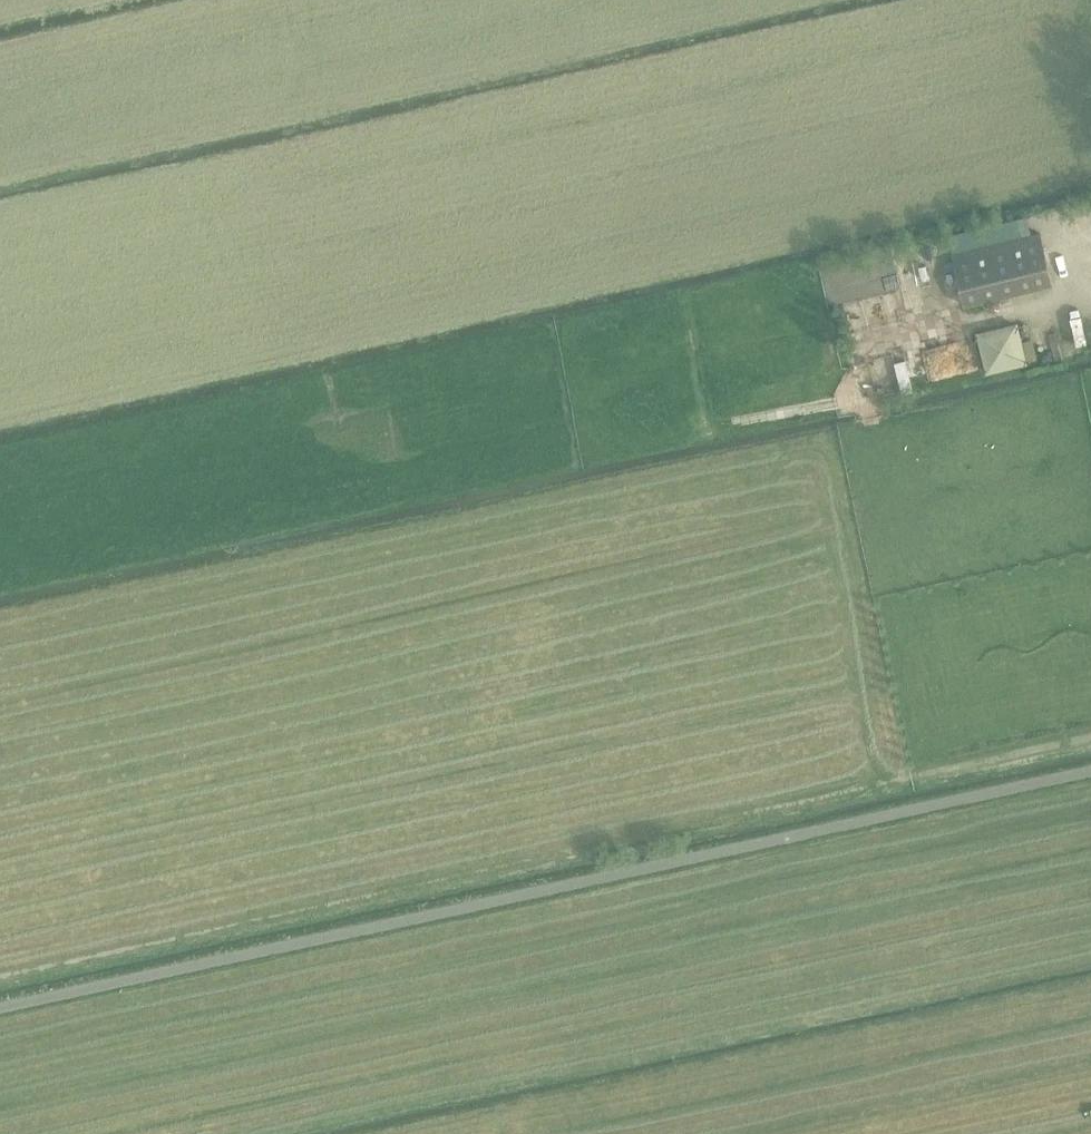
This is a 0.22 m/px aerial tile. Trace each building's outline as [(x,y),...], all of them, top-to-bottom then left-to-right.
[(964,303),(1051,283),(1040,232),(953,252),(964,303)] [(989,372),(1041,358),(1031,318),(979,332),(989,372)]
